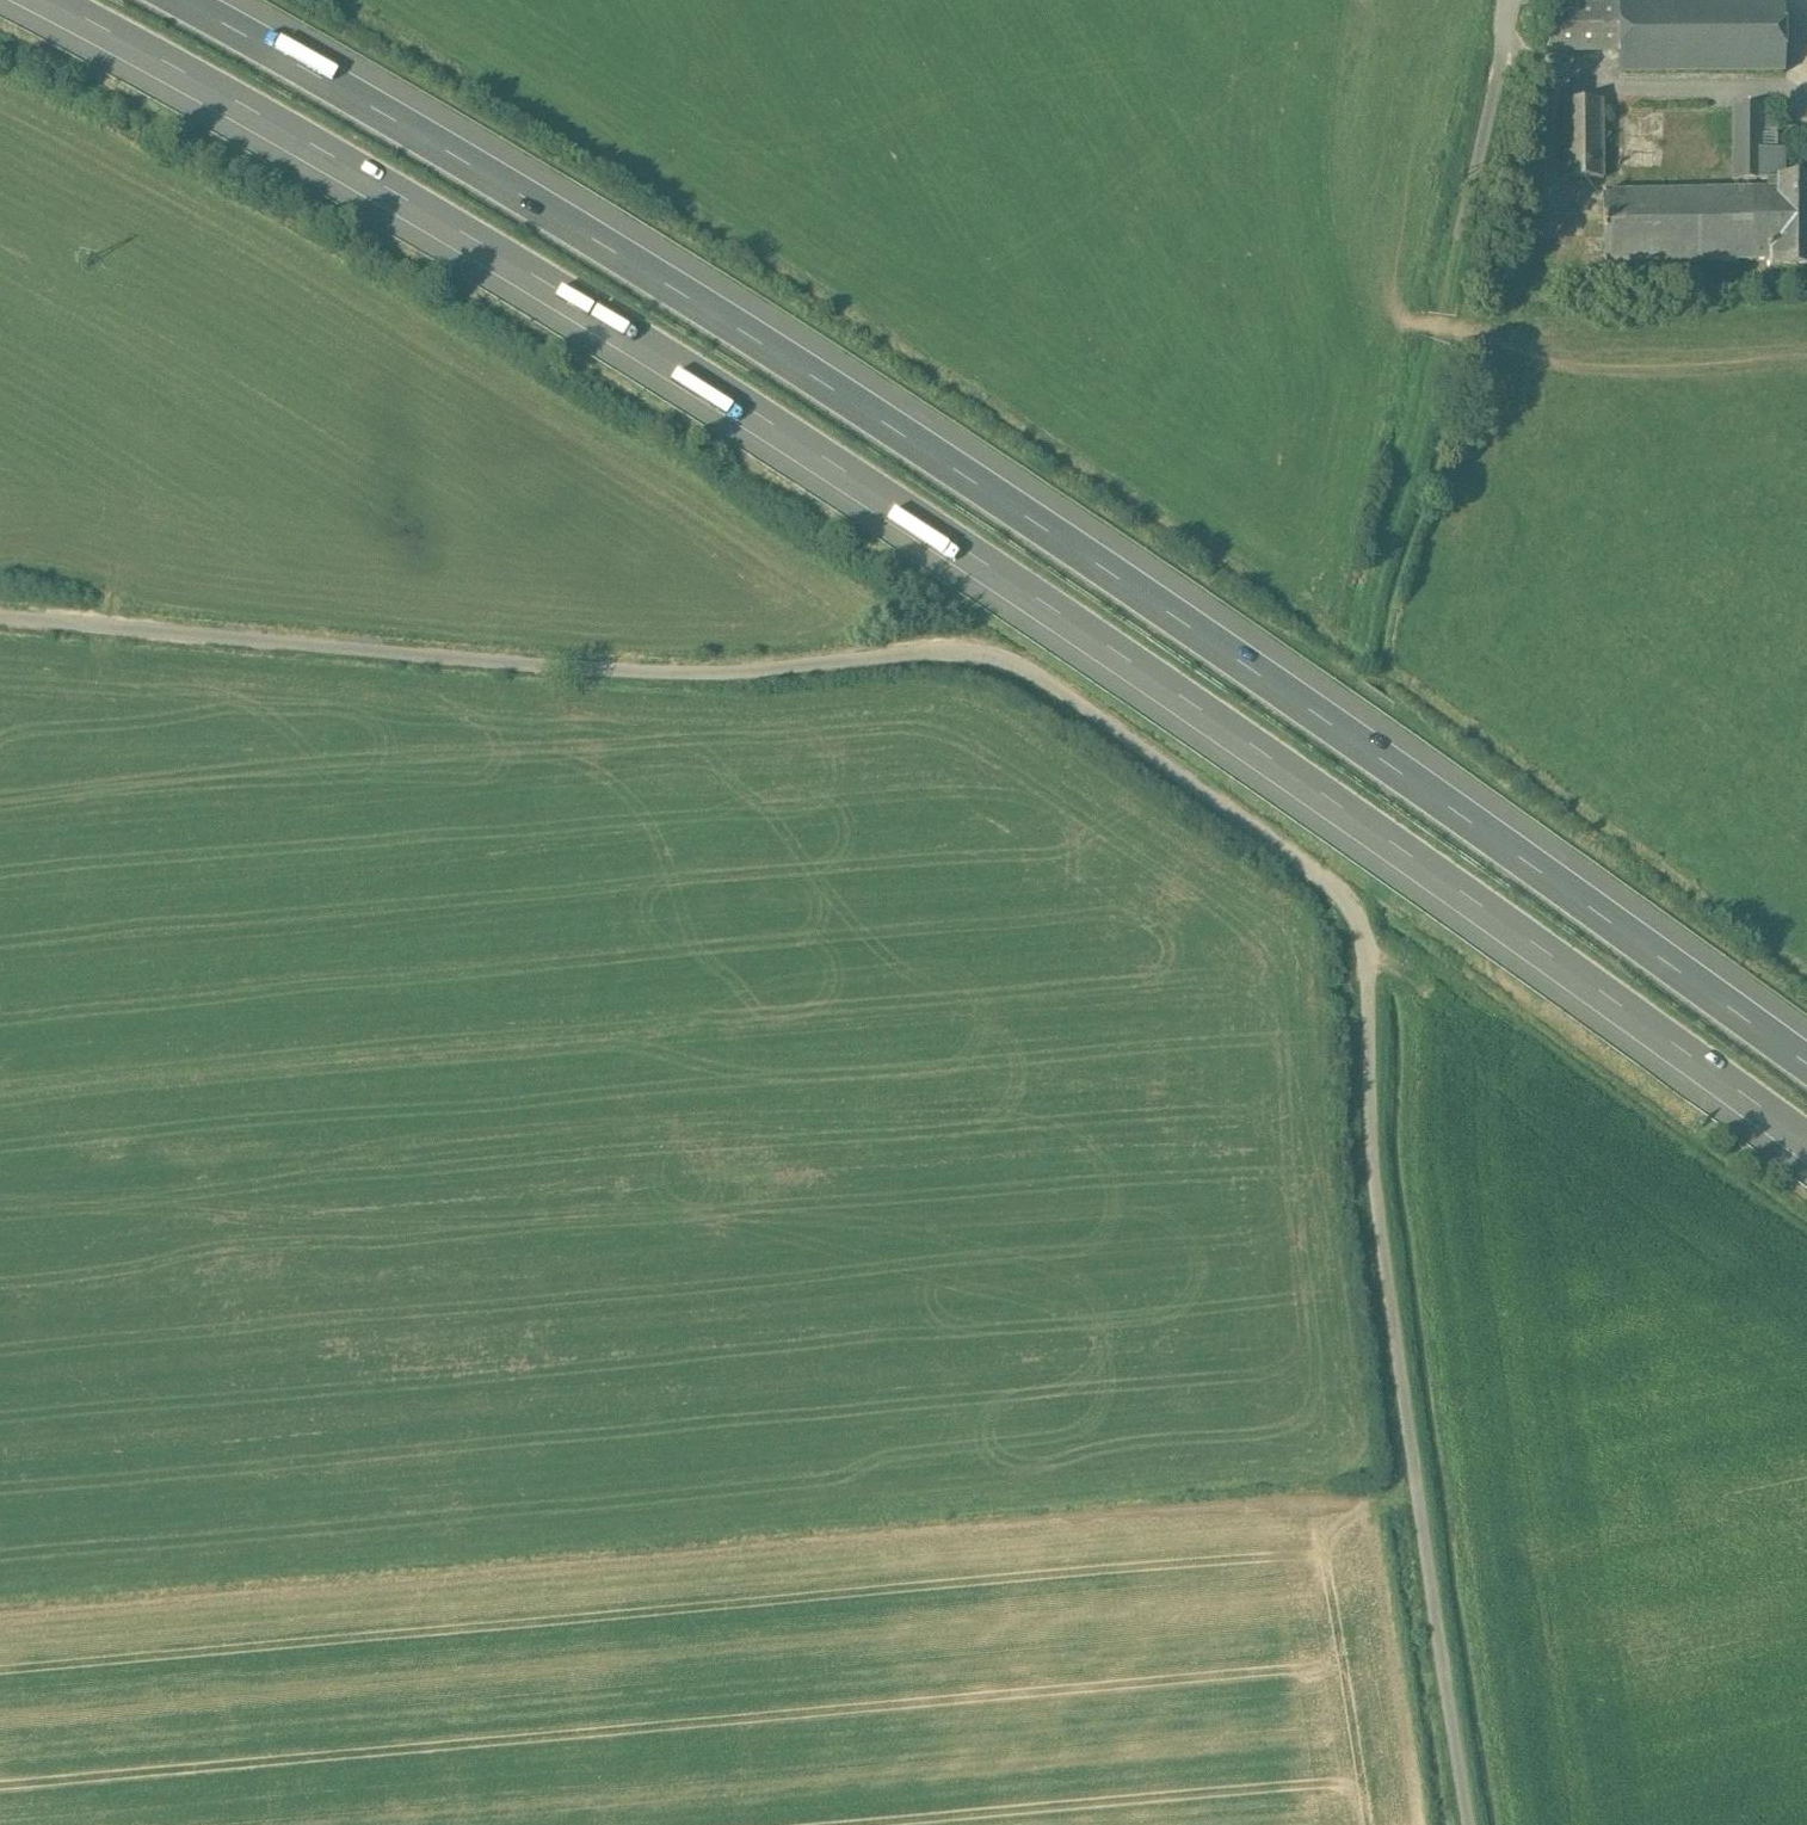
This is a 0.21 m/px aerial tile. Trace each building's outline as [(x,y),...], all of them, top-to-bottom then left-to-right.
[(1616,4),(1547,3),(1546,56),(1615,56),(1616,4)] [(1789,5),(1622,3),(1622,71),(1788,72),(1789,5)] [(1604,103),(1567,102),(1566,181),(1603,181),(1604,103)] [(1733,114),(1734,192),(1608,195),(1609,272),(1806,268),(1806,179),(1764,180),(1763,113),(1733,114)]
